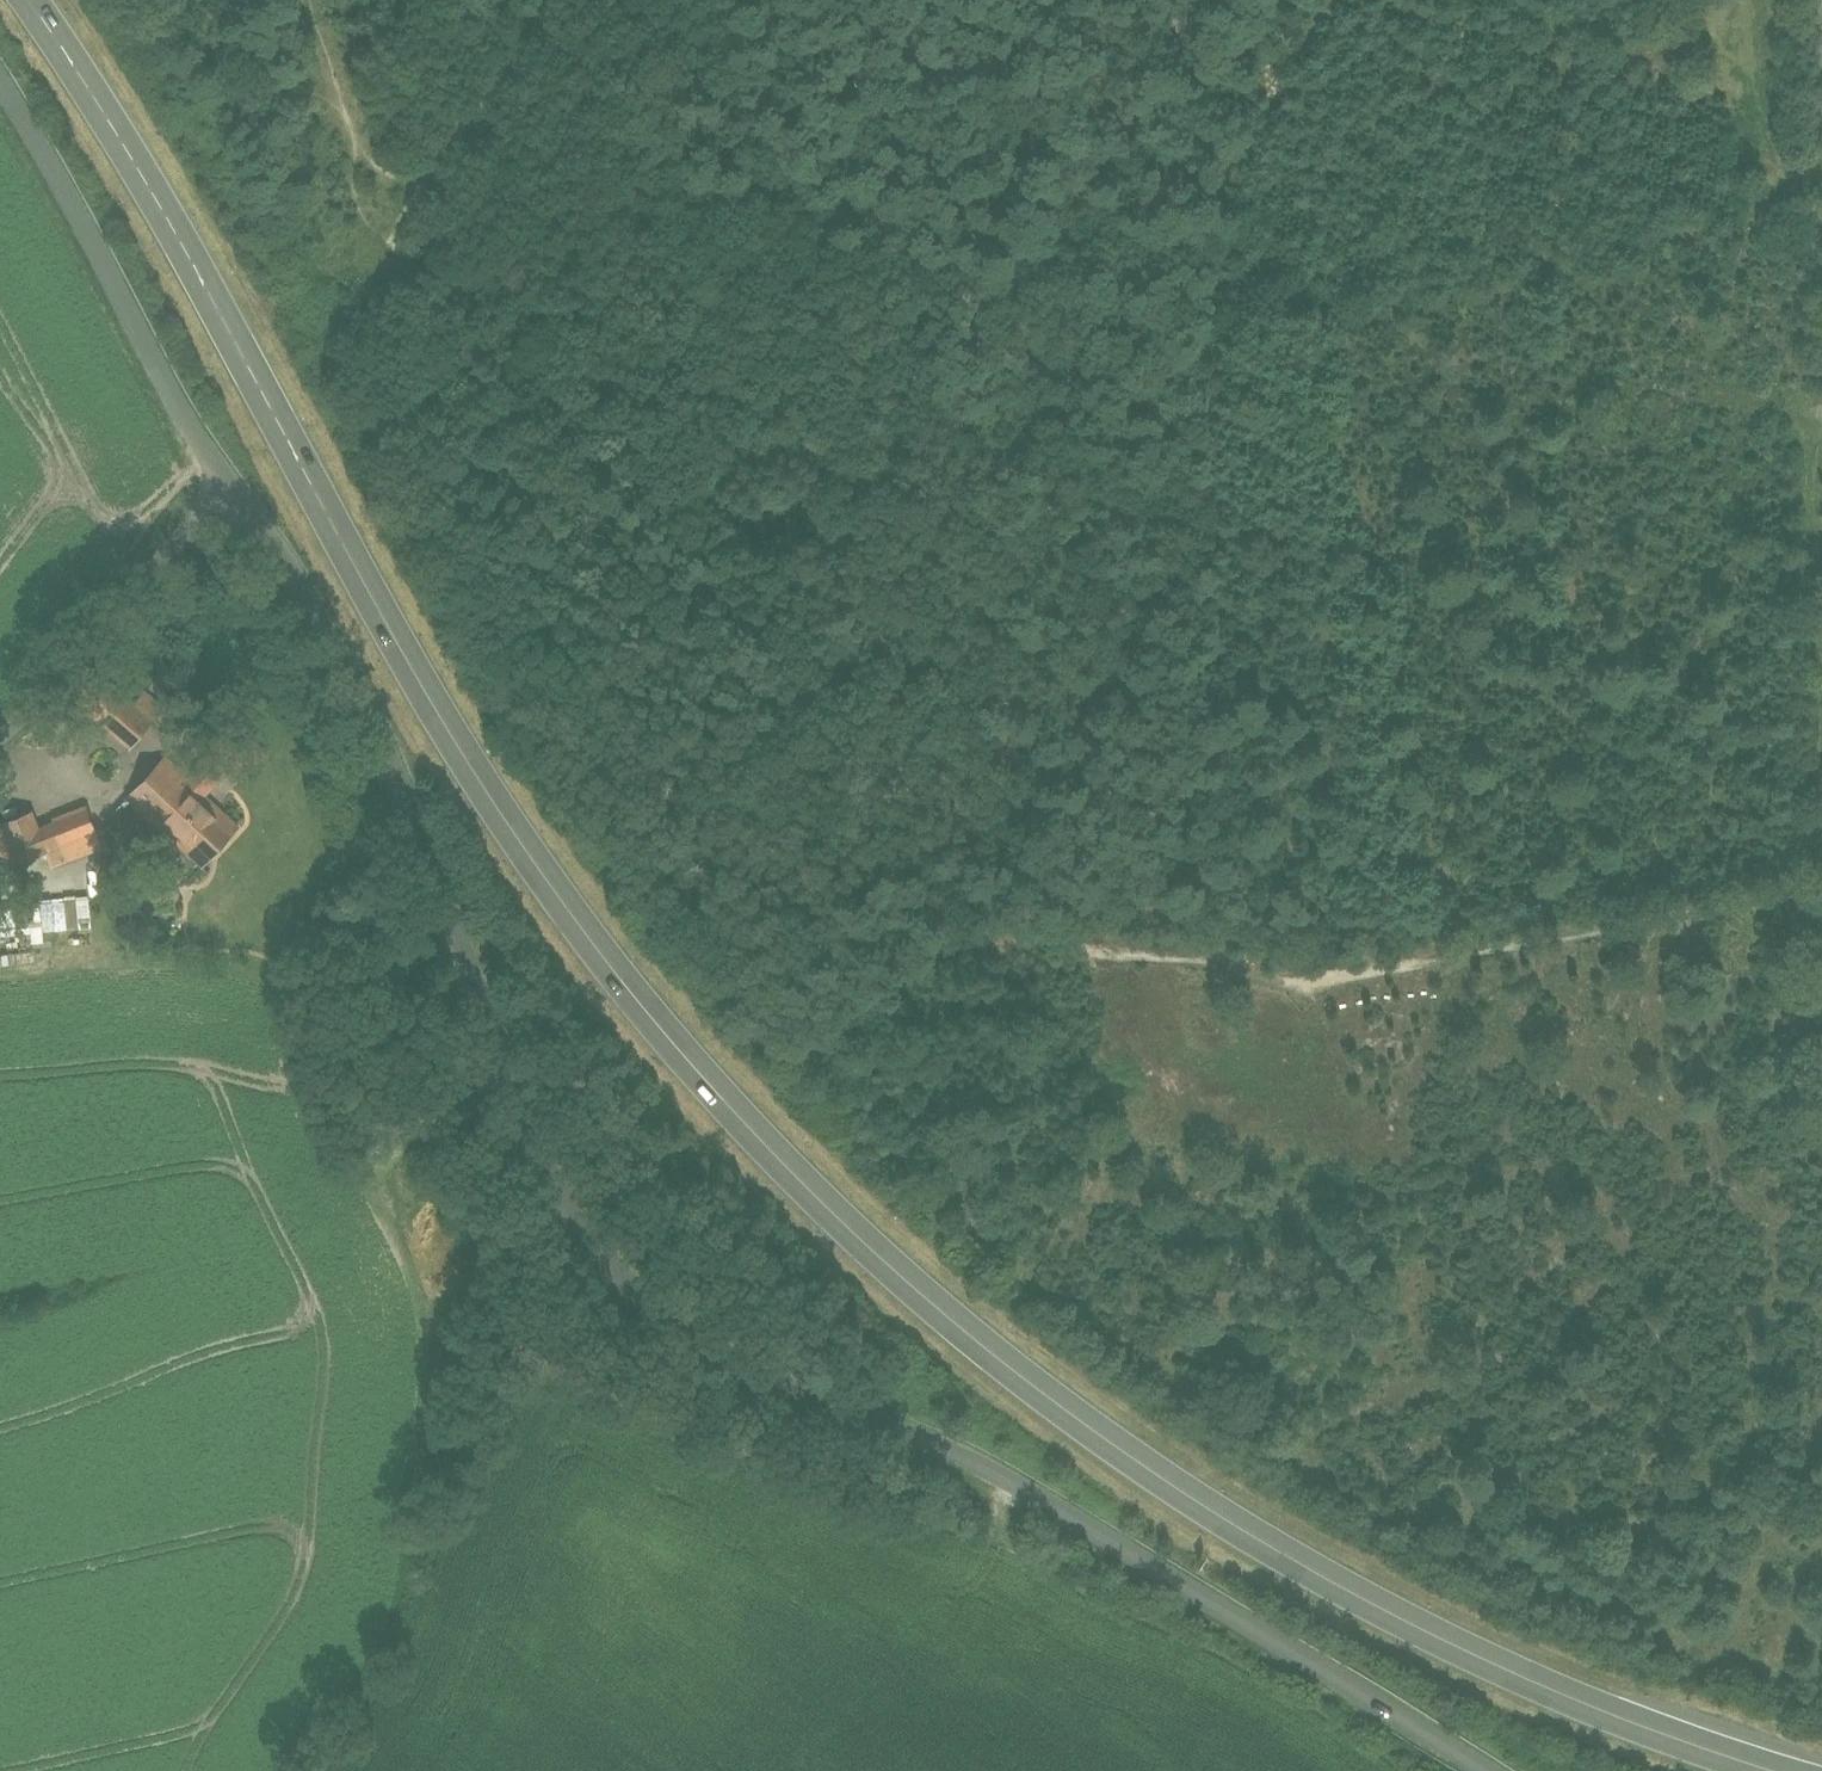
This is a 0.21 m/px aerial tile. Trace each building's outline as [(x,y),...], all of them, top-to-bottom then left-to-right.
[(94,664),(73,688),(128,737),(149,714),(94,664)] [(241,826),(168,758),(129,799),(202,867),(241,826)] [(98,846),(87,820),(45,837),(38,819),(0,834),(0,844),(9,867),(40,854),(46,868),(98,846)] [(91,926),(89,896),(0,902),(0,933),(36,930),(91,926)]
